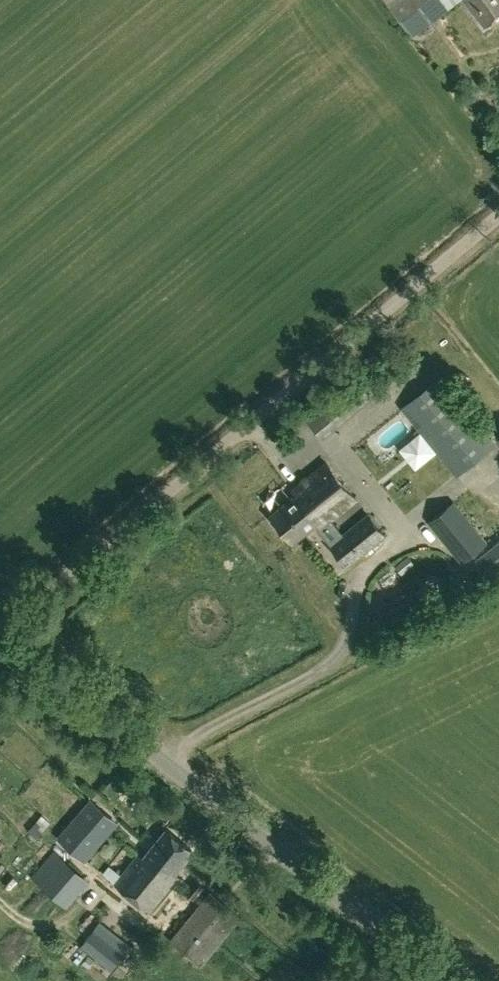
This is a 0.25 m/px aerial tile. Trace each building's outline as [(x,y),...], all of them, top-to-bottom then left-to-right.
[(388,5),(418,44),(437,30),(419,7),(428,0),(395,0),(388,5)] [(484,27),(498,17),(498,0),(465,0),(484,27)] [(495,444),(440,378),(403,409),(457,475),(495,444)] [(295,494),(271,514),(293,542),(315,525),(347,566),(385,535),(369,514),(343,534),(331,519),(356,499),(327,462),(292,490),(295,494)] [(428,523),(461,564),(486,543),(453,503),(428,523)] [(86,860),(118,824),(91,800),(59,836),(86,860)] [(52,824),(42,815),(28,828),(38,839),(52,824)] [(175,873),(192,850),(166,829),(143,858),(139,854),(116,884),(151,912),(179,876),(175,873)] [(194,900),(204,887),(196,881),(186,893),(194,900)] [(200,966),(241,919),(212,894),(171,940),(200,966)] [(101,922),(86,940),(119,965),(134,947),(101,922)]
